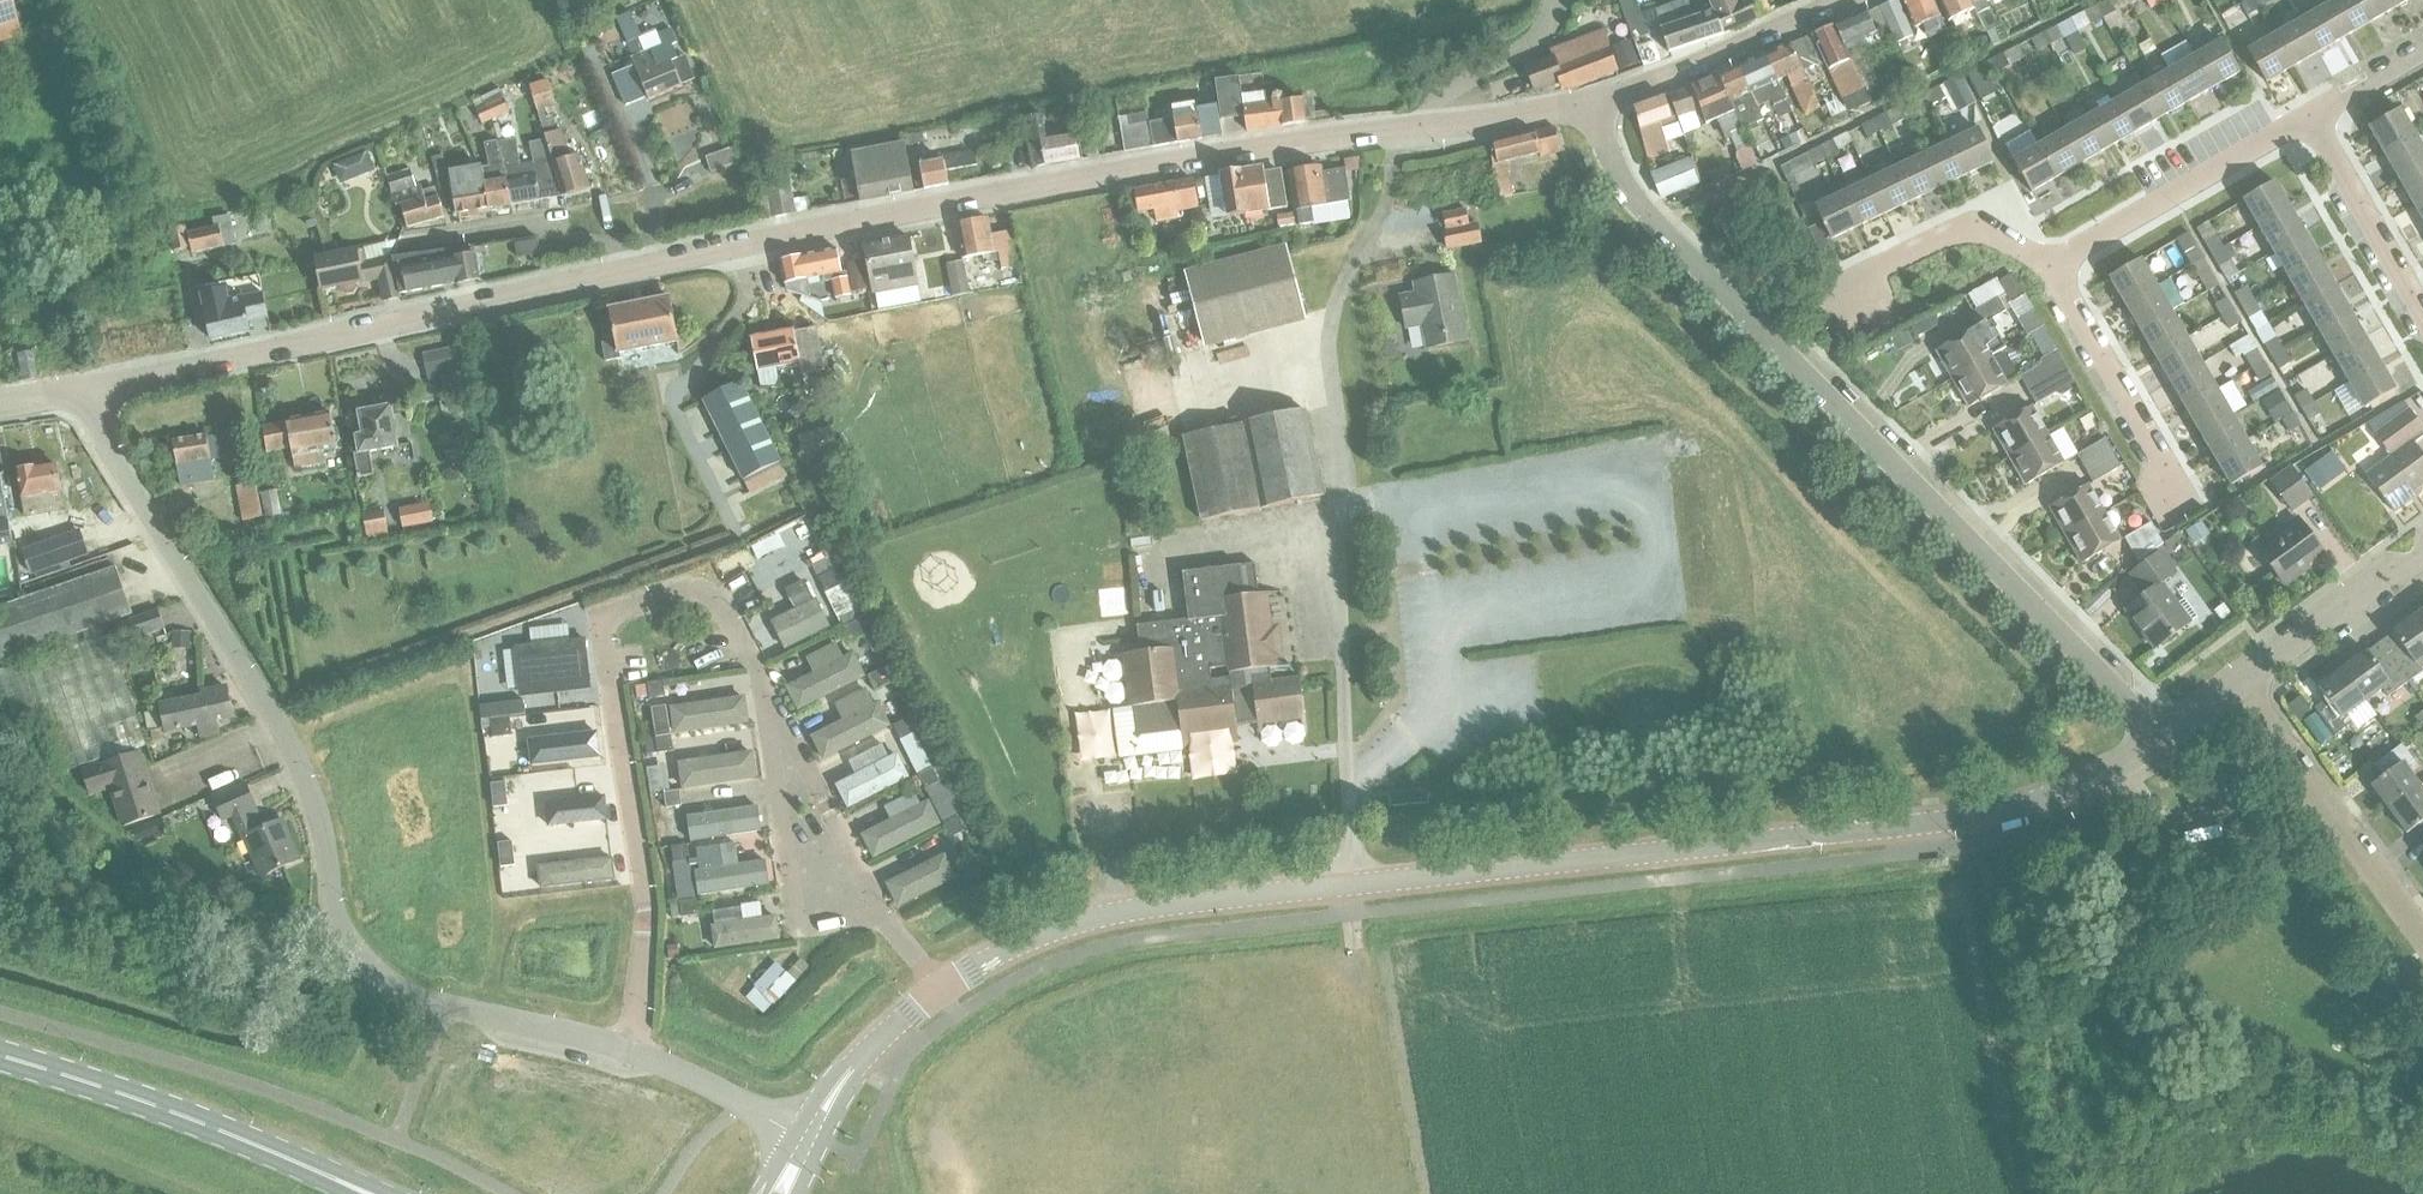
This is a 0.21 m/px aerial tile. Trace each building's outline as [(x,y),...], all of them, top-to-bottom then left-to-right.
[(20,36),(8,0),(0,0),(0,43),(20,36)] [(1655,10),(1652,0),(1616,0),(1640,61),(1656,55),(1648,34),(1662,29),(1661,28),(1662,28),(1655,10)] [(1698,10),(1700,14),(1679,22),(1673,4),(1655,10),(1662,28),(1661,28),(1662,29),(1669,51),(1700,41),(1723,34),(1708,0),(1693,0),(1698,10)] [(1723,34),(1760,18),(1752,0),(1708,0),(1723,34)] [(1881,5),(1890,28),(1896,42),(1912,35),(1897,0),(1893,0),(1881,5)] [(1915,27),(1923,24),(1930,38),(1947,30),(1934,0),(1902,0),(1915,27)] [(1949,21),(1975,9),(1971,0),(1939,0),(1949,21)] [(1975,9),(1985,29),(1986,30),(1997,25),(1985,0),(1971,0),(1975,9)] [(2103,17),(2115,11),(2109,0),(2108,0),(2097,6),(2103,17)] [(2260,8),(2256,0),(2249,0),(2241,4),(2248,15),(2260,8)] [(2260,8),(2273,1),(2272,0),(2256,0),(2260,8)] [(2326,5),(2344,37),(2370,22),(2357,0),(2335,0),(2326,5)] [(2370,22),(2396,8),(2391,0),(2357,0),(2370,22)] [(1890,28),(1881,5),(1835,25),(1865,91),(1878,85),(1866,57),(1884,48),(1877,34),(1890,28)] [(2326,5),(2300,20),(2318,52),(2344,37),(2326,5)] [(2103,17),(2097,6),(2084,13),(2090,24),(2103,17)] [(634,59),(633,59),(649,99),(682,85),(672,61),(677,58),(672,44),(676,42),(671,29),(658,35),(656,30),(641,36),(631,12),(616,18),(634,59)] [(2300,20),(2274,35),(2293,67),(2318,52),(2300,20)] [(1835,25),(1812,35),(1828,71),(1841,99),(1846,97),(1852,110),(1871,102),(1865,91),(1835,25)] [(2045,32),(2051,44),(2063,38),(2057,26),(2045,32)] [(1526,67),(1536,91),(1561,81),(1564,88),(1575,84),(1576,87),(1618,71),(1602,30),(1560,46),(1563,53),(1526,67)] [(2051,44),(2045,32),(2032,39),(2038,51),(2051,44)] [(2293,67),(2274,35),(2248,50),(2266,82),(2293,67)] [(1801,39),(1790,44),(1803,70),(1814,64),(1801,39)] [(2138,46),(2144,56),(2156,50),(2150,39),(2138,46)] [(2221,40),(2195,56),(2214,88),(2240,73),(2221,40)] [(1790,44),(1766,54),(1775,77),(1785,73),(1797,100),(1799,99),(1802,104),(1800,105),(1804,112),(1818,105),(1802,70),(1803,70),(1790,44)] [(594,57),(590,48),(577,54),(581,63),(594,57)] [(1990,59),(1996,72),(2009,65),(2003,53),(1990,59)] [(1766,54),(1738,65),(1749,89),(1748,89),(1756,106),(1771,100),(1773,105),(1774,104),(1779,117),(1792,111),(1775,77),(1766,54)] [(2195,56),(2169,70),(2188,103),(2214,88),(2195,56)] [(1977,66),(1967,72),(1973,85),(1984,79),(1984,78),(1996,72),(1990,59),(1977,66)] [(1738,65),(1718,74),(1728,98),(1727,98),(1740,126),(1761,117),(1748,89),(1749,89),(1738,65)] [(2169,70),(2143,85),(2162,117),(2188,103),(2169,70)] [(2110,87),(2117,100),(2136,132),(2162,117),(2143,85),(2135,72),(2110,87)] [(1718,74),(1692,85),(1709,123),(1716,119),(1726,140),(1731,138),(1737,151),(1749,146),(1740,126),(1727,98),(1728,98),(1718,74)] [(1962,76),(1945,85),(1959,112),(1976,103),(1962,76)] [(1243,78),(1219,81),(1225,120),(1247,116),(1246,109),(1247,109),(1243,78)] [(548,80),(530,87),(537,111),(544,109),(556,106),(548,80)] [(1692,85),(1670,94),(1677,117),(1683,133),(1691,131),(1709,123),(1692,85)] [(1928,92),(1933,104),(1946,98),(1941,86),(1928,92)] [(501,92),(474,104),(476,110),(482,124),(509,111),(503,97),(501,92)] [(1933,104),(1928,92),(1915,99),(1921,110),(1933,104)] [(1247,109),(1246,109),(1247,116),(1249,131),(1307,123),(1304,100),(1285,103),(1284,98),(1282,95),(1277,94),(1273,96),(1272,101),(1272,105),(1247,109)] [(1677,117),(1670,94),(1635,108),(1649,158),(1669,153),(1660,124),(1677,117)] [(2117,100),(2091,115),(2110,147),(2136,132),(2117,100)] [(1172,106),(1174,117),(1152,121),(1150,112),(1147,113),(1154,146),(1180,142),(1203,138),(1199,116),(1197,116),(1196,108),(1195,103),(1172,106)] [(1217,104),(1196,108),(1197,116),(1199,116),(1203,138),(1223,134),(1223,133),(1217,104)] [(544,109),(537,111),(545,135),(556,132),(552,117),(547,118),(544,109)] [(2369,128),(2384,155),(2416,136),(2401,109),(2369,128)] [(1154,146),(1147,113),(1122,117),(1127,151),(1154,146)] [(1874,119),(1880,131),(1893,125),(1887,113),(1874,119)] [(2091,115),(2066,130),(2085,162),(2110,147),(2091,115)] [(1025,120),(1034,169),(1083,160),(1079,136),(1048,142),(1044,117),(1025,120)] [(1868,138),(1880,131),(1874,119),(1862,126),(1868,138)] [(1787,130),(1792,145),(1814,138),(1810,123),(1787,130)] [(1493,169),(1500,198),(1513,195),(1505,162),(1540,153),(1541,157),(1560,152),(1554,127),(1490,143),(1490,146),(1493,169)] [(1978,129),(1951,142),(1967,175),(1994,162),(1978,129)] [(556,132),(545,135),(552,158),(563,196),(564,197),(590,189),(579,155),(570,158),(561,130),(556,132)] [(2066,130),(2040,144),(2059,176),(2085,162),(2066,130)] [(2030,131),(2006,145),(2014,159),(2033,192),(2059,176),(2040,144),(2038,146),(2037,144),(2030,131)] [(2399,180),(2422,166),(2422,148),(2416,136),(2384,155),(2399,180)] [(686,160),(706,154),(700,137),(681,143),(686,160)] [(540,199),(563,196),(552,158),(534,162),(520,163),(516,139),(498,143),(504,166),(511,205),(540,199)] [(1822,146),(1827,158),(1839,152),(1833,140),(1822,146)] [(490,167),(480,169),(485,184),(489,208),(511,205),(504,166),(498,143),(498,141),(485,144),(490,167)] [(1097,142),(1086,144),(1089,158),(1099,156),(1097,142)] [(1951,142),(1924,154),(1940,188),(1967,175),(1951,142)] [(348,180),(381,164),(372,144),(339,160),(348,180)] [(863,201),(915,191),(906,145),(854,155),(858,177),(844,180),(848,203),(863,201)] [(1827,158),(1822,146),(1809,153),(1815,164),(1827,158)] [(706,157),(711,173),(740,163),(734,148),(706,157)] [(947,170),(976,165),(973,150),(932,158),(933,164),(922,166),(927,189),(950,184),(947,170)] [(1924,154),(1897,167),(1913,201),(1940,188),(1924,154)] [(1664,169),(1652,173),(1651,173),(1660,198),(1697,183),(1687,160),(1664,169)] [(478,161),(450,166),(458,214),(489,208),(485,184),(480,169),(478,161)] [(2414,206),(2422,201),(2422,166),(2399,180),(2414,206)] [(1319,167),(1290,172),(1299,224),(1314,222),(1311,208),(1325,205),(1348,202),(1351,201),(1346,169),(1320,173),(1319,167)] [(1897,167),(1870,180),(1886,213),(1913,201),(1897,167)] [(1287,208),(1282,173),(1263,176),(1262,169),(1221,175),(1228,217),(1287,208)] [(401,205),(407,227),(444,217),(436,187),(422,191),(421,184),(415,186),(410,170),(387,176),(396,206),(401,205)] [(765,179),(773,218),(796,213),(788,174),(765,179)] [(1194,180),(1176,184),(1175,183),(1137,190),(1141,212),(1151,210),(1152,216),(1158,215),(1159,221),(1179,217),(1178,211),(1200,207),(1194,180)] [(1870,180),(1843,193),(1859,226),(1886,213),(1870,180)] [(2243,200),(2259,227),(2290,208),(2275,182),(2243,200)] [(1859,226),(1843,193),(1816,206),(1832,239),(1859,226)] [(2422,221),(2422,201),(2414,206),(2422,221)] [(2259,227),(2274,252),(2305,234),(2290,208),(2259,227)] [(1469,226),(1466,209),(1443,213),(1447,230),(1448,230),(1448,232),(1444,233),(1447,248),(1480,242),(1477,224),(1469,226)] [(191,247),(192,253),(237,243),(233,226),(230,216),(213,219),(215,227),(188,234),(186,226),(169,230),(174,251),(191,247)] [(999,260),(1001,269),(1016,266),(1009,231),(990,235),(987,218),(957,224),(964,259),(982,255),(983,260),(985,260),(986,263),(999,260)] [(1149,221),(1139,222),(1141,236),(1151,235),(1149,221)] [(2274,252),(2289,278),(2320,260),(2305,234),(2274,252)] [(2212,254),(2223,248),(2216,235),(2205,242),(2212,254)] [(864,246),(873,293),(918,284),(908,237),(864,246)] [(1184,273),(1203,342),(1305,314),(1286,246),(1184,273)] [(446,250),(392,257),(400,291),(407,290),(407,292),(455,283),(456,284),(479,280),(474,253),(473,254),(472,247),(446,250)] [(2192,266),(2204,259),(2196,247),(2185,253),(2192,266)] [(2223,248),(2212,254),(2219,266),(2230,260),(2223,248)] [(807,280),(842,272),(837,250),(782,262),(788,291),(811,297),(807,280)] [(2342,280),(2356,275),(2347,250),(2332,256),(2342,280)] [(400,291),(392,257),(366,263),(364,252),(317,261),(323,290),(341,286),(341,290),(347,294),(354,292),(357,287),(356,283),(379,279),(384,301),(401,297),(400,291)] [(2204,259),(2192,266),(2199,278),(2211,271),(2204,259)] [(2110,278),(2125,305),(2157,286),(2141,260),(2110,278)] [(2289,278),(2304,304),(2335,285),(2320,260),(2289,278)] [(847,264),(853,292),(867,289),(862,261),(847,264)] [(953,297),(970,293),(963,261),(947,264),(953,297)] [(1413,283),(1415,293),(1400,296),(1407,329),(1422,326),(1427,349),(1468,340),(1455,275),(1413,283)] [(832,280),(836,299),(852,295),(848,276),(832,280)] [(2125,305),(2140,330),(2172,312),(2171,311),(2186,302),(2172,277),(2157,286),(2125,305)] [(2304,304),(2318,330),(2350,311),(2335,285),(2304,304)] [(2242,306),(2253,299),(2246,287),(2235,293),(2242,306)] [(202,295),(211,340),(250,331),(248,321),(268,317),(263,294),(229,301),(226,289),(202,295)] [(1972,312),(1980,326),(1987,323),(2007,311),(1999,297),(1972,312)] [(620,353),(678,342),(669,298),(610,310),(616,337),(601,340),(606,361),(621,358),(620,353)] [(2215,305),(2222,317),(2233,310),(2226,298),(2215,305)] [(2253,299),(2242,306),(2249,318),(2260,311),(2253,299)] [(2233,310),(2222,317),(2230,329),(2241,323),(2233,310)] [(2318,330),(2333,356),(2365,337),(2350,311),(2318,330)] [(2140,330),(2155,356),(2187,338),(2172,312),(2140,330)] [(1936,351),(1952,379),(1991,357),(2006,348),(1995,329),(1992,331),(1987,323),(1980,326),(1936,351)] [(790,332),(754,339),(760,371),(763,387),(780,384),(804,380),(803,374),(825,370),(818,330),(790,332)] [(2333,356),(2348,381),(2380,363),(2365,337),(2333,356)] [(2155,356),(2170,382),(2202,363),(2187,338),(2155,356)] [(2272,357),(2283,350),(2276,338),(2265,345),(2272,357)] [(423,354),(428,375),(462,368),(457,346),(423,354)] [(2245,356),(2252,368),(2263,362),(2256,349),(2245,356)] [(2020,376),(2029,391),(2068,368),(2057,350),(2042,359),(2040,365),(2020,376)] [(2283,350),(2272,357),(2279,369),(2290,363),(2283,350)] [(16,354),(21,380),(36,377),(30,351),(16,354)] [(1991,357),(1952,379),(1968,407),(2007,385),(1991,357)] [(2263,362),(2252,368),(2259,381),(2271,374),(2263,362)] [(2170,382),(2185,408),(2217,389),(2202,363),(2170,382)] [(2380,363),(2348,381),(2364,408),(2395,389),(2380,363)] [(2068,368),(2029,391),(2036,404),(2056,393),(2063,395),(2078,386),(2068,368)] [(2226,383),(2240,409),(2252,403),(2238,377),(2226,383)] [(703,400),(750,493),(787,475),(740,381),(703,400)] [(2340,388),(2325,395),(2332,409),(2347,401),(2340,388)] [(2185,408),(2200,433),(2232,415),(2217,389),(2185,408)] [(2295,396),(2302,408),(2313,402),(2306,390),(2295,396)] [(2279,391),(2262,401),(2275,423),(2282,419),(2291,413),(2279,391)] [(2320,414),(2313,402),(2302,408),(2309,421),(2320,414)] [(371,452),(399,447),(392,406),(360,412),(364,435),(357,436),(360,453),(355,453),(359,478),(375,475),(371,452)] [(1993,429),(2009,457),(2048,435),(2032,406),(1993,429)] [(2391,457),(2367,475),(2392,510),(2409,498),(2407,494),(2422,482),(2422,455),(2414,443),(2422,436),(2422,427),(2410,410),(2375,435),(2391,457)] [(1323,495),(1305,411),(1183,436),(1200,520),(1323,495)] [(2301,426),(2293,413),(2282,419),(2289,432),(2301,426)] [(331,414),(263,426),(268,452),(292,448),(296,469),(315,465),(325,463),(323,451),(343,448),(339,428),(334,429),(331,414)] [(2200,433),(2215,459),(2247,440),(2232,415),(2200,433)] [(799,437),(805,459),(838,450),(832,427),(799,437)] [(173,441),(181,486),(215,480),(207,435),(206,435),(206,436),(174,441),(174,440),(173,441)] [(2048,435),(2009,457),(2025,485),(2064,463),(2048,435)] [(2077,454),(2085,468),(2113,452),(2105,438),(2077,454)] [(2247,440),(2215,459),(2230,485),(2262,467),(2247,440)] [(2339,447),(2311,469),(2325,487),(2353,465),(2339,447)] [(2113,452),(2085,468),(2093,482),(2121,466),(2113,452)] [(64,510),(56,465),(36,468),(18,471),(26,517),(64,510)] [(2271,482),(2292,511),(2312,497),(2290,468),(2271,482)] [(16,542),(5,476),(0,477),(0,544),(16,542)] [(239,485),(246,520),(264,517),(257,481),(239,485)] [(2049,507),(2065,535),(2104,513),(2088,485),(2049,507)] [(262,493),(266,516),(281,513),(277,491),(262,493)] [(405,503),(409,524),(440,518),(436,497),(405,503)] [(389,536),(384,510),(363,514),(368,540),(389,536)] [(2104,513),(2065,535),(2082,563),(2120,541),(2104,513)] [(815,516),(756,536),(766,566),(825,547),(815,516)] [(2322,551),(2299,520),(2259,550),(2283,584),(2308,565),(2306,562),(2322,551)] [(2124,538),(2138,562),(2163,544),(2151,522),(2124,538)] [(80,528),(43,541),(52,566),(88,553),(80,528)] [(2164,544),(2168,549),(2182,538),(2178,533),(2164,544)] [(2177,605),(2161,584),(2175,573),(2159,552),(2131,574),(2146,594),(2126,609),(2155,648),(2190,623),(2189,622),(2197,616),(2184,599),(2177,605)] [(1282,591),(1259,594),(1255,563),(1183,573),(1189,619),(1137,626),(1140,643),(1143,642),(1145,652),(1110,656),(1110,659),(1127,658),(1133,703),(1116,706),(1117,709),(1133,707),(1136,733),(1134,736),(1139,740),(1141,736),(1181,731),(1183,748),(1190,748),(1188,732),(1230,726),(1232,742),(1239,741),(1236,722),(1257,720),(1260,739),(1264,738),(1262,722),(1301,717),(1303,733),(1307,732),(1300,678),(1272,682),(1270,668),(1274,667),(1273,657),(1281,656),(1277,628),(1270,629),(1265,596),(1282,594),(1282,591)] [(0,608),(0,659),(59,639),(63,650),(0,671),(0,698),(10,728),(40,718),(58,773),(88,764),(90,769),(83,771),(91,794),(111,788),(123,826),(160,815),(140,753),(97,768),(96,763),(147,745),(110,635),(102,638),(98,626),(132,614),(116,568),(0,608)] [(819,578),(826,592),(840,585),(833,571),(819,578)] [(774,662),(843,627),(830,602),(761,636),(774,662)] [(159,610),(129,620),(116,624),(124,647),(137,642),(135,639),(165,629),(159,610)] [(2388,655),(2408,682),(2422,671),(2422,624),(2416,615),(2392,633),(2401,645),(2388,655)] [(574,620),(536,621),(537,637),(575,636),(574,620)] [(844,627),(851,641),(865,634),(858,620),(844,627)] [(176,625),(177,648),(198,648),(198,624),(176,625)] [(585,639),(515,648),(520,691),(589,682),(585,639)] [(804,659),(811,673),(786,685),(799,711),(868,677),(855,651),(841,658),(834,644),(804,659)] [(688,663),(682,645),(662,652),(669,670),(688,663)] [(2367,652),(2343,669),(2366,700),(2382,688),(2388,697),(2408,682),(2388,655),(2376,664),(2367,652)] [(869,676),(876,690),(890,683),(883,669),(869,676)] [(2366,700),(2343,669),(2318,687),(2327,699),(2315,708),(2335,736),(2355,721),(2349,712),(2366,700)] [(648,683),(650,699),(666,696),(663,681),(648,683)] [(161,706),(166,732),(198,725),(201,738),(220,734),(217,721),(233,718),(226,687),(202,692),(203,697),(161,706)] [(833,705),(841,720),(811,735),(824,760),(893,726),(880,700),(873,704),(865,689),(833,705)] [(673,735),(749,724),(745,696),(669,707),(673,735)] [(524,700),(480,705),(482,720),(526,714),(524,700)] [(651,706),(656,738),(658,753),(674,751),(671,735),(670,736),(665,704),(651,706)] [(512,737),(510,717),(492,719),(494,738),(512,737)] [(894,724),(901,740),(913,733),(915,733),(908,718),(894,724)] [(900,740),(905,749),(880,762),(871,744),(846,757),(855,774),(836,784),(849,810),(931,768),(913,733),(901,740),(900,740)] [(521,747),(524,775),(600,766),(597,738),(521,747)] [(2371,786),(2389,810),(2421,786),(2409,770),(2417,764),(2403,744),(2375,765),(2384,776),(2371,786)] [(681,790),(757,779),(753,750),(677,761),(681,790)] [(919,775),(926,789),(940,782),(933,768),(931,768),(919,775)] [(506,782),(491,784),(494,807),(508,806),(506,782)] [(223,820),(233,816),(243,838),(245,837),(262,876),(300,860),(283,820),(265,828),(247,784),(214,799),(223,820)] [(2389,810),(2407,833),(2419,824),(2422,830),(2422,784),(2421,786),(2389,810)] [(664,792),(666,808),(682,806),(679,790),(664,792)] [(884,807),(889,819),(861,833),(874,859),(942,824),(929,799),(918,804),(912,793),(884,807)] [(527,806),(530,835),(606,826),(603,797),(527,806)] [(685,816),(689,844),(761,834),(756,805),(685,816)] [(944,824),(951,838),(965,831),(958,817),(944,824)] [(513,842),(498,843),(501,867),(515,865),(513,842)] [(694,848),(697,870),(693,870),(697,899),(769,888),(764,860),(737,864),(734,843),(694,848)] [(672,847),(674,862),(690,860),(688,845),(672,847)] [(886,882),(899,908),(967,874),(954,848),(886,882)] [(533,866),(536,895),(612,886),(609,857),(533,866)] [(680,901),(682,917),(698,915),(696,899),(680,901)] [(710,908),(712,922),(706,923),(709,947),(776,938),(772,913),(741,918),(739,904),(710,908)] [(757,988),(748,998),(764,1013),(773,1003),(775,1004),(796,981),(788,974),(776,963),(755,986),(757,988)]
